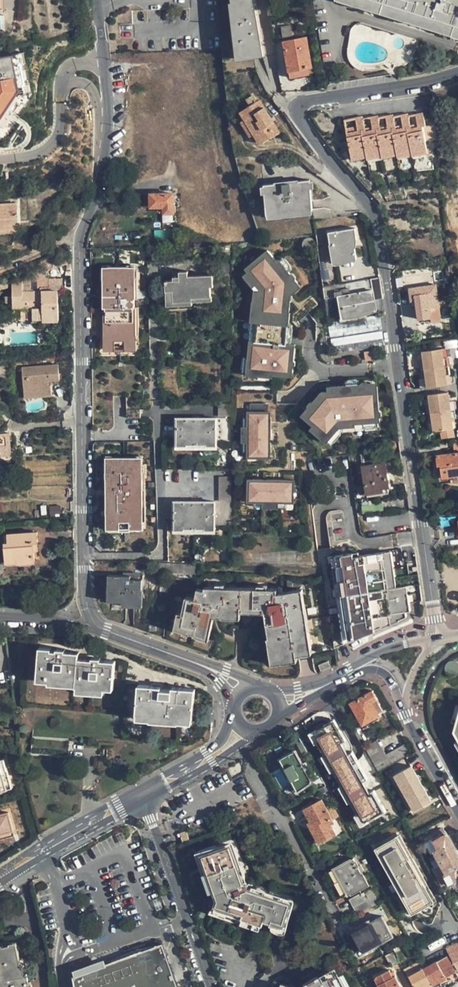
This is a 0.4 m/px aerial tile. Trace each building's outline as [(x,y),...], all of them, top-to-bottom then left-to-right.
[(263,51),(254,0),(232,0),(232,3),(230,3),(237,60),(253,58),(264,56),(263,51)] [(387,9),(388,10),(457,31),(457,0),(358,0),(387,9)] [(294,35),(293,29),(292,25),(282,27),(284,37),(294,35)] [(305,68),(309,68),(313,67),(308,37),(284,41),(290,72),(290,71),(305,68)] [(0,124),(15,101),(17,98),(16,92),(22,90),(26,90),(24,83),(21,64),(18,54),(0,58),(0,125),(0,124)] [(310,75),(309,68),(305,68),(290,71),(291,76),(292,78),(310,75)] [(24,83),(26,90),(22,90),(23,95),(32,93),(30,82),(24,83)] [(246,120),(255,134),(262,143),(280,132),(260,100),(241,112),(246,120)] [(20,104),(15,101),(0,124),(5,127),(10,119),(9,118),(13,112),(14,113),(20,104)] [(396,128),(393,114),(385,115),(388,128),(381,130),(379,115),(371,117),(373,129),(366,130),(363,116),(356,118),(358,130),(347,132),(353,159),(367,156),(367,158),(382,155),(383,157),(398,154),(398,156),(412,154),(413,155),(427,152),(422,127),(425,126),(424,119),(423,112),(416,113),(418,126),(412,127),(409,113),(401,114),(403,127),(396,128)] [(251,136),(255,134),(246,120),(242,122),(251,136)] [(313,209),(311,189),(310,180),(300,181),(300,183),(276,185),(275,184),(265,185),(266,194),(267,214),(312,210),(313,209)] [(174,213),(174,193),(151,194),(151,207),(165,207),(165,213),(174,213)] [(17,223),(20,223),(18,206),(0,207),(0,225),(17,223)] [(17,223),(0,225),(0,234),(17,233),(17,223)] [(356,258),(356,257),(354,240),(357,240),(355,228),(329,233),(331,243),(333,243),(336,260),(348,258),(348,259),(356,258)] [(258,303),(256,322),(287,325),(288,325),(282,324),(283,312),(289,312),(290,302),(284,301),(285,295),(290,295),(293,293),(289,289),(297,283),(288,272),(278,261),(277,260),(275,262),(266,251),(244,270),(247,272),(257,284),(253,288),(254,289),(253,302),(258,303)] [(281,258),(278,261),(288,272),(291,270),(281,258)] [(221,274),(229,274),(229,261),(221,262),(221,274)] [(106,341),(134,341),(134,335),(137,335),(136,307),(135,307),(135,299),(136,299),(136,279),(130,279),(130,270),(109,271),(110,280),(103,280),(104,336),(106,335),(106,341)] [(192,297),(211,297),(211,287),(214,287),(213,275),(189,276),(188,272),(180,272),(181,281),(166,281),(167,291),(173,290),(174,302),(193,301),(192,297)] [(247,272),(243,276),(253,288),(257,284),(247,272)] [(229,284),(229,274),(221,274),(222,284),(229,284)] [(343,301),(345,316),(369,312),(377,310),(375,300),(382,298),(379,277),(324,287),(326,298),(341,296),(343,301)] [(14,309),(34,309),(43,309),(43,322),(59,322),(58,293),(51,293),(52,280),(14,281),(14,309)] [(64,280),(52,280),(51,293),(58,293),(64,292),(64,280)] [(300,287),(297,283),(289,289),(293,293),(300,287)] [(432,317),(433,321),(442,320),(437,285),(410,289),(412,300),(417,300),(420,318),(432,317)] [(253,302),(249,342),(254,342),(256,322),(258,303),(253,302)] [(34,322),(43,322),(43,309),(34,309),(34,322)] [(379,315),(328,323),(330,336),(359,332),(387,328),(384,315),(379,315)] [(287,325),(256,322),(254,342),(249,342),(248,357),(246,373),(246,375),(272,377),(272,374),(278,375),(279,369),(292,370),(294,345),(290,345),(281,344),(282,338),(286,339),(287,325)] [(291,326),(287,325),(286,339),(282,338),(281,344),(290,345),(291,326)] [(387,331),(330,339),(333,352),(358,349),(389,345),(387,331)] [(137,341),(134,341),(106,341),(104,341),(104,350),(137,351),(137,341)] [(424,360),(425,368),(449,365),(448,357),(444,357),(443,348),(423,351),(424,360)] [(374,351),(365,352),(366,361),(375,360),(374,351)] [(60,379),(59,364),(23,368),(25,391),(42,390),(42,396),(53,395),(52,385),(50,385),(49,380),(51,380),(60,379)] [(451,373),(449,365),(425,368),(426,376),(428,387),(448,384),(446,373),(451,373)] [(380,422),(378,394),(372,395),(371,384),(359,385),(345,386),(338,386),(339,396),(331,397),(330,392),(328,392),(321,393),(305,412),(317,422),(314,425),(310,430),(326,443),(328,442),(340,428),(342,428),(356,427),(355,424),(380,422)] [(339,396),(338,386),(328,387),(328,392),(330,392),(331,397),(339,396)] [(428,405),(429,414),(453,411),(452,402),(448,403),(447,394),(427,397),(428,405)] [(230,416),(230,404),(218,404),(218,416),(230,416)] [(142,408),(129,408),(129,416),(142,416),(142,408)] [(429,414),(431,423),(432,432),(441,432),(452,430),(450,420),(454,420),(453,411),(429,414)] [(305,412),(302,415),(314,425),(317,422),(305,412)] [(247,453),(247,459),(270,459),(270,454),(270,453),(267,453),(267,434),(270,434),(270,433),(270,428),(267,428),(267,419),(270,419),(270,418),(270,413),(247,413),(247,419),(247,453)] [(207,446),(216,446),(216,442),(216,419),(177,419),(177,446),(187,446),(187,444),(207,444),(207,446)] [(340,428),(328,442),(331,445),(343,431),(342,428),(340,428)] [(441,432),(442,442),(453,440),(452,430),(441,432)] [(11,456),(10,434),(0,434),(0,457),(11,456)] [(396,448),(395,438),(385,440),(386,449),(396,448)] [(456,453),(437,456),(438,465),(441,465),(443,477),(457,475),(457,453),(456,453)] [(110,521),(140,521),(140,507),(143,506),(143,478),(138,478),(138,462),(111,462),(111,479),(106,479),(107,508),(110,508),(110,521)] [(389,488),(388,481),(385,464),(364,467),(363,469),(367,494),(383,492),(382,489),(389,488)] [(231,477),(219,477),(220,488),(220,502),(231,502),(231,477)] [(287,504),(293,504),(294,482),(289,482),(288,482),(288,484),(269,484),(269,482),(268,482),(263,481),(263,484),(253,484),(253,481),(248,481),(247,504),(253,504),(287,504)] [(205,531),(215,530),(215,522),(215,503),(175,503),(175,531),(184,530),(184,529),(205,529),(205,531)] [(445,527),(447,539),(457,537),(457,525),(445,527)] [(8,535),(9,544),(4,544),(5,563),(18,562),(18,563),(35,563),(34,551),(39,550),(38,533),(8,535)] [(391,551),(387,552),(393,588),(397,587),(391,551)] [(393,588),(387,552),(365,555),(373,611),(375,626),(407,613),(407,612),(411,611),(409,594),(404,594),(403,587),(397,587),(393,588)] [(340,612),(343,639),(361,633),(360,631),(371,627),(375,626),(373,611),(365,555),(360,555),(359,553),(337,556),(338,564),(343,600),(344,611),(340,612)] [(332,557),(340,612),(344,611),(343,600),(338,564),(337,556),(332,557)] [(108,576),(108,585),(112,586),(111,602),(122,603),(136,604),(137,601),(138,592),(141,593),(142,581),(138,580),(130,580),(130,574),(123,574),(122,577),(108,576)] [(224,612),(239,613),(240,589),(225,589),(224,592),(215,592),(215,588),(204,588),(203,591),(198,590),(196,600),(186,598),(183,613),(181,627),(193,629),(192,633),(208,636),(212,618),(224,618),(224,612)] [(300,610),(303,609),(301,592),(300,591),(277,594),(277,590),(267,590),(267,594),(256,593),(256,590),(240,589),(239,613),(265,613),(266,623),(272,623),(273,637),(268,637),(267,638),(271,665),(282,663),(281,658),(296,656),(295,650),(309,648),(305,620),(301,621),(300,610)] [(140,611),(141,593),(138,592),(137,601),(136,604),(122,603),(121,609),(140,611)] [(175,630),(191,636),(192,633),(193,629),(181,627),(183,613),(179,612),(175,630)] [(408,617),(407,613),(375,626),(375,629),(392,623),(408,617)] [(364,636),(376,631),(375,629),(375,626),(371,627),(360,631),(361,633),(343,639),(335,643),(335,649),(364,638),(364,636)] [(207,641),(208,636),(192,633),(191,636),(207,641)] [(51,648),(40,646),(37,680),(49,681),(50,678),(78,681),(78,686),(113,690),(115,661),(101,659),(101,658),(93,657),(93,659),(80,658),(80,652),(66,651),(65,649),(58,648),(57,650),(52,649),(51,648)] [(328,669),(327,664),(326,662),(315,666),(317,673),(328,669)] [(161,689),(160,686),(140,684),(137,714),(151,715),(151,717),(179,719),(179,717),(193,718),(196,689),(173,687),(173,690),(161,689)] [(373,690),(351,702),(362,723),(380,714),(380,712),(383,710),(377,700),(378,699),(373,690)] [(336,716),(311,730),(318,743),(316,744),(321,753),(347,738),(336,716)] [(69,756),(70,740),(34,737),(33,753),(69,756)] [(366,747),(379,770),(411,752),(407,744),(387,754),(378,739),(366,747)] [(320,766),(327,778),(368,757),(360,744),(320,766)] [(296,750),(280,758),(298,789),(313,782),(296,750)] [(13,780),(6,756),(0,758),(0,783),(13,780)] [(404,823),(368,757),(327,778),(364,845),(404,823)] [(395,774),(399,782),(401,781),(411,799),(409,799),(416,812),(424,808),(422,804),(431,799),(412,765),(395,774)] [(13,780),(0,783),(0,789),(14,785),(13,780)] [(336,833),(332,824),(328,818),(332,817),(322,800),(305,809),(312,822),(309,823),(319,842),(336,833)] [(13,828),(8,810),(0,812),(0,832),(13,828)] [(13,828),(0,832),(0,837),(14,833),(13,828)] [(428,842),(452,883),(457,880),(457,855),(446,832),(428,842)] [(401,833),(376,847),(413,913),(438,899),(401,833)] [(237,863),(232,847),(231,845),(222,848),(204,855),(217,892),(219,899),(218,903),(217,906),(217,909),(243,917),(248,919),(264,924),(265,920),(282,926),(290,900),(286,899),(268,893),(254,889),(250,888),(249,884),(247,883),(244,883),(244,881),(238,867),(237,863)] [(211,891),(215,893),(217,892),(204,855),(222,848),(217,846),(214,847),(202,851),(199,855),(199,857),(201,863),(204,865),(208,876),(207,880),(211,891)] [(234,847),(232,847),(237,863),(241,859),(237,848),(234,847)] [(354,859),(336,869),(350,894),(369,885),(362,872),(363,871),(361,866),(359,867),(354,859)] [(241,866),(238,867),(244,881),(246,879),(247,877),(244,869),(241,866)] [(255,886),(254,889),(268,893),(267,888),(257,885),(255,886)] [(351,899),(359,914),(375,905),(367,891),(351,899)] [(287,897),(286,899),(290,900),(282,926),(265,920),(264,924),(285,930),(295,899),(291,896),(287,897)] [(242,920),(243,917),(217,909),(217,906),(214,908),(212,911),(212,913),(239,922),(242,920)] [(392,933),(382,916),(354,932),(363,948),(366,947),(367,949),(390,937),(389,934),(392,933)] [(263,927),(264,924),(248,919),(247,922),(249,925),(260,928),(263,927)] [(92,966),(145,949),(143,940),(89,957),(92,966)] [(169,941),(145,949),(92,966),(78,970),(80,986),(184,986),(169,941)] [(27,974),(21,975),(20,966),(21,965),(18,949),(15,949),(14,944),(0,947),(0,986),(30,986),(27,974)] [(450,954),(457,969),(457,950),(450,954)] [(448,956),(422,970),(430,986),(457,971),(448,956)] [(419,961),(408,967),(410,972),(421,967),(419,961)] [(416,986),(428,986),(430,986),(422,970),(410,976),(416,986)] [(390,971),(376,978),(381,986),(401,986),(396,976),(393,977),(390,971)] [(306,986),(347,986),(339,972),(327,979),(325,976),(320,978),(313,982),(306,986)]
